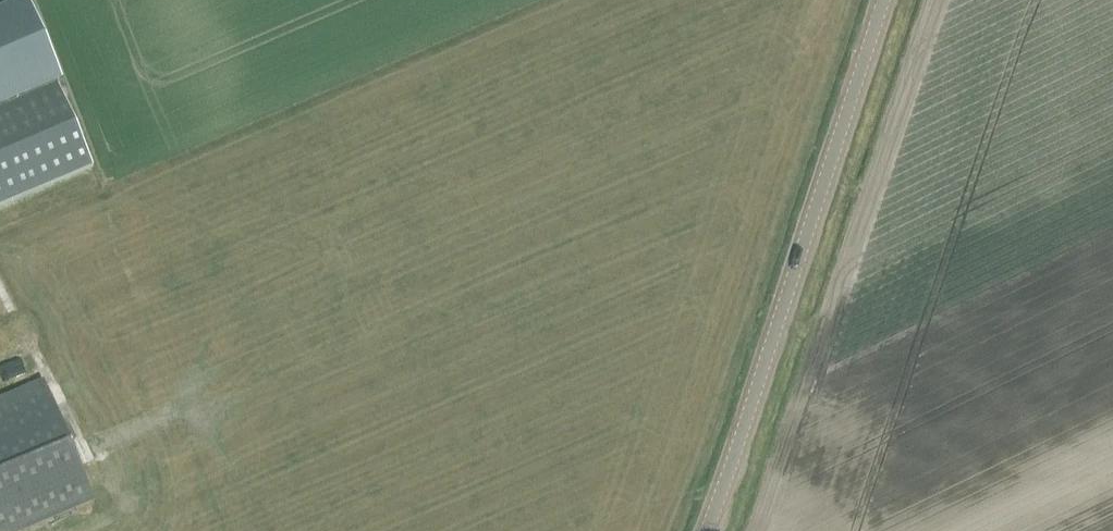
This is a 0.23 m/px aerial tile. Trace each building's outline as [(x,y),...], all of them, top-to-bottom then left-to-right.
[(0,10),(0,106),(57,82),(61,80),(27,0),(25,0),(0,10)] [(57,86),(0,110),(0,207),(93,168),(58,86),(57,86)] [(95,501),(43,380),(0,398),(0,530),(24,530),(95,501)]
